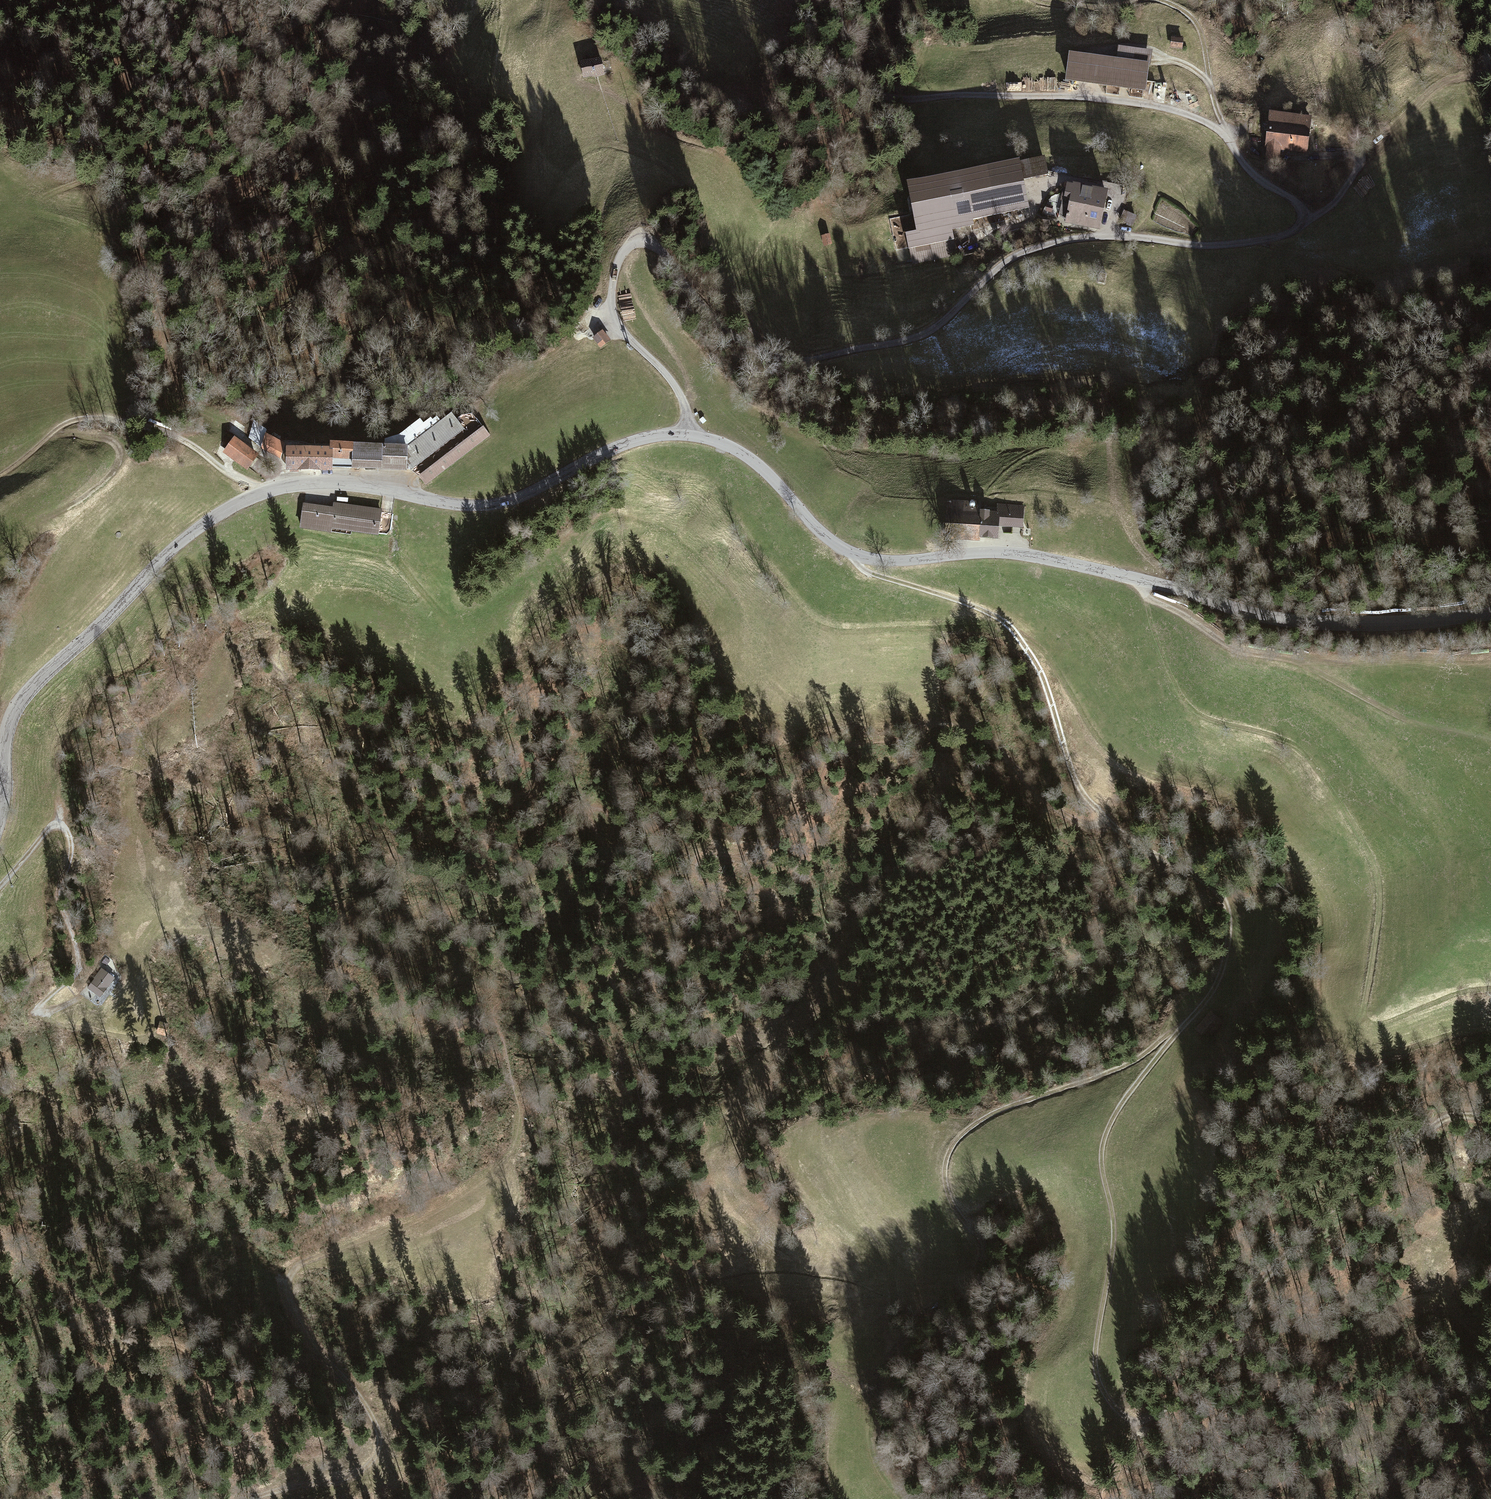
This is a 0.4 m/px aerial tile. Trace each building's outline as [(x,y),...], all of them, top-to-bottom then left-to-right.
[(1183,38),(1171,37),(1170,48),(1182,49),(1183,38)] [(1118,46),(1116,59),(1149,64),(1151,50),(1118,46)] [(1116,59),(1068,52),(1064,81),(1145,92),(1149,64),(1116,59)] [(601,57),(579,61),(583,78),(595,75),(595,77),(597,76),(605,75),(601,57)] [(1311,116),(1270,112),(1264,164),(1271,164),(1279,165),(1281,150),(1307,153),(1311,116)] [(1018,159),(905,183),(915,231),(904,233),(911,265),(957,255),(951,230),(973,226),(972,220),(1028,208),(1022,179),(1048,174),(1044,157),(1019,162),(1018,159)] [(1107,191),(1072,184),(1064,224),(1079,227),(1099,231),(1107,191)] [(1137,216),(1124,210),(1119,220),(1132,226),(1137,216)] [(821,236),(824,246),(831,244),(829,234),(821,236)] [(1104,285),(1106,276),(1098,274),(1095,283),(1104,285)] [(601,348),(610,340),(602,329),(592,337),(601,348)] [(420,418),(399,435),(384,439),(384,443),(406,444),(405,469),(414,469),(425,485),(489,438),(476,420),(460,432),(448,416),(429,430),(420,418)] [(284,443),(264,433),(260,448),(280,458),(284,443)] [(222,453),(246,471),(258,455),(234,437),(222,453)] [(328,447),(301,446),(300,469),(309,470),(330,471),(331,458),(352,459),(352,442),(329,441),(328,447)] [(384,443),(352,442),(352,459),(351,468),(377,469),(405,470),(405,469),(406,444),(384,443)] [(292,469),(300,469),(301,446),(285,445),(284,469),(292,469)] [(981,502),(948,500),(946,539),(979,541),(979,538),(981,509),(981,502)] [(332,507),(302,503),(299,528),(330,532),(331,528),(377,535),(381,509),(333,502),(332,507)] [(996,510),(981,509),(979,538),(997,539),(998,526),(1001,527),(1022,528),(1024,506),(997,504),(996,510)] [(116,976),(102,966),(87,987),(101,997),(109,985),(116,976)]
